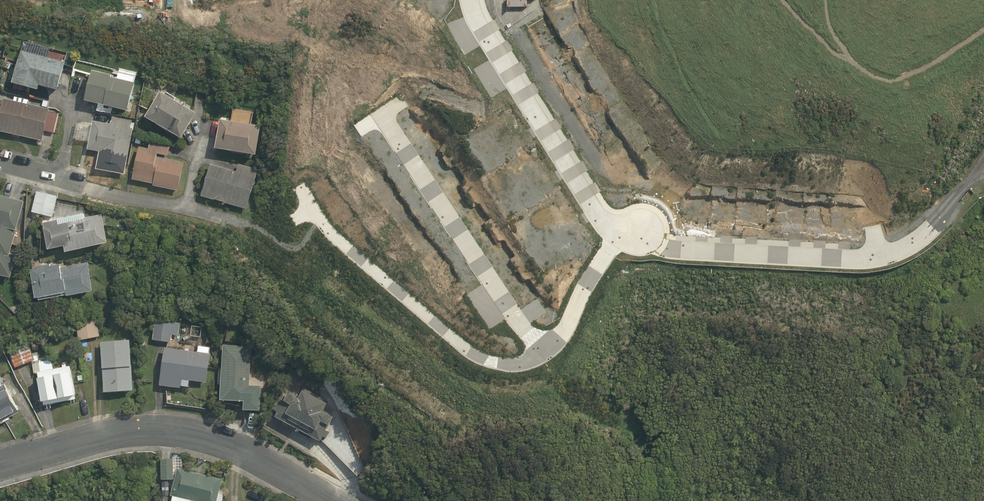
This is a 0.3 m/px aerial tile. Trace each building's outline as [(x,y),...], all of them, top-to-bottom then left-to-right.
[(58,91),(66,63),(20,51),(11,84),(37,91),(39,86),(58,91)] [(91,71),(84,101),(127,112),(135,83),(111,77),(111,75),(91,71)] [(196,114),(159,92),(144,118),(181,140),(196,114)] [(50,109),(3,99),(0,113),(0,131),(42,141),(44,131),(54,134),(59,114),(49,112),(50,109)] [(230,122),(219,120),(214,149),(256,156),(261,127),(251,125),(253,112),(233,108),(230,122)] [(97,161),(126,167),(133,128),(131,128),(132,120),(113,116),(111,125),(92,121),(87,150),(99,152),(97,161)] [(184,163),(156,157),(157,154),(168,157),(170,146),(149,142),(148,149),(139,147),(132,180),(153,184),(153,186),(178,191),(184,163)] [(210,165),(201,197),(246,209),(258,170),(238,164),(236,172),(210,165)] [(31,212),(53,217),(58,196),(37,191),(31,212)] [(23,201),(0,195),(0,275),(10,277),(16,255),(10,253),(23,201)] [(63,246),(64,252),(107,242),(102,214),(85,218),(84,213),(42,222),(43,227),(47,249),(63,246)] [(88,262),(61,267),(60,264),(50,265),(50,264),(32,267),(32,269),(30,269),(35,298),(38,297),(38,300),(66,295),(66,296),(93,291),(88,262)] [(74,317),(78,340),(100,336),(96,313),(74,317)] [(152,340),(171,342),(172,335),(179,336),(181,323),(155,320),(152,340)] [(130,340),(100,342),(103,392),(133,391),(130,340)] [(15,368),(35,360),(28,342),(8,350),(15,368)] [(252,346),(223,344),(219,400),(243,401),(243,409),(261,410),(261,386),(249,385),(252,346)] [(184,350),(164,347),(159,385),(181,388),(181,386),(189,387),(190,380),(207,383),(211,353),(210,353),(210,347),(198,346),(197,352),(189,351),(189,349),(185,349),(184,350)] [(70,366),(37,372),(44,405),(76,399),(70,366)] [(20,411),(5,384),(2,386),(1,383),(0,383),(0,422),(20,411)] [(274,416),(319,441),(322,436),(326,438),(330,431),(326,430),(334,416),(324,410),(329,402),(303,388),(298,398),(288,392),(281,406),(277,404),(274,410),(277,411),(274,416)] [(161,479),(173,479),(173,458),(161,459),(161,479)] [(177,467),(170,495),(172,495),(171,500),(191,500),(192,500),(197,500),(216,500),(222,478),(177,467)]
